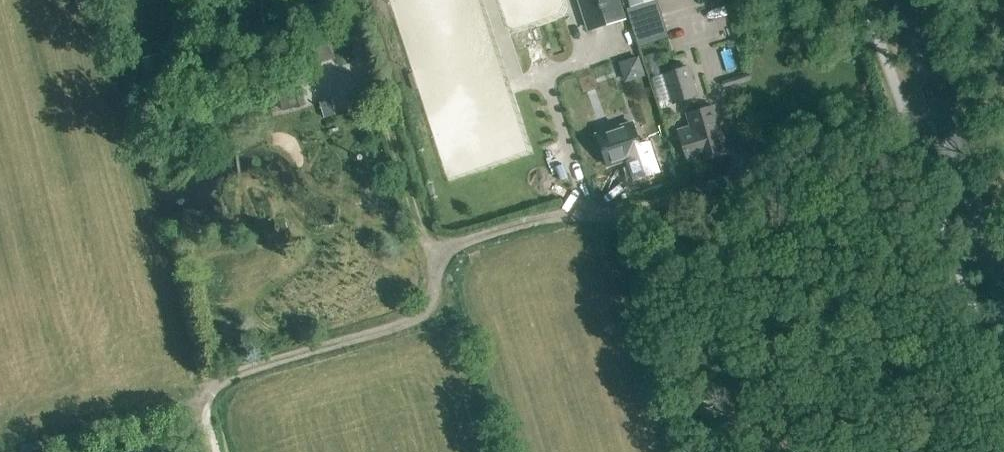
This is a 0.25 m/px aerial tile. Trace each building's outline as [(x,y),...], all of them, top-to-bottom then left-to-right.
[(626,19),(620,0),(577,0),(588,32),(626,19)] [(636,11),(644,8),(646,14),(659,10),(656,1),(658,0),(632,0),(636,11)] [(334,59),(323,23),(303,29),(314,65),(334,59)] [(642,53),(620,59),(626,80),(648,74),(642,53)] [(686,63),(664,71),(673,103),(697,96),(686,63)] [(276,113),(306,105),(299,79),(269,87),(276,113)] [(688,162),(727,150),(714,107),(687,115),(690,126),(679,130),(688,162)] [(633,124),(597,136),(607,166),(631,158),(638,179),(657,173),(647,144),(640,146),(633,124)] [(28,451),(44,451),(42,442),(26,445),(28,451)]
